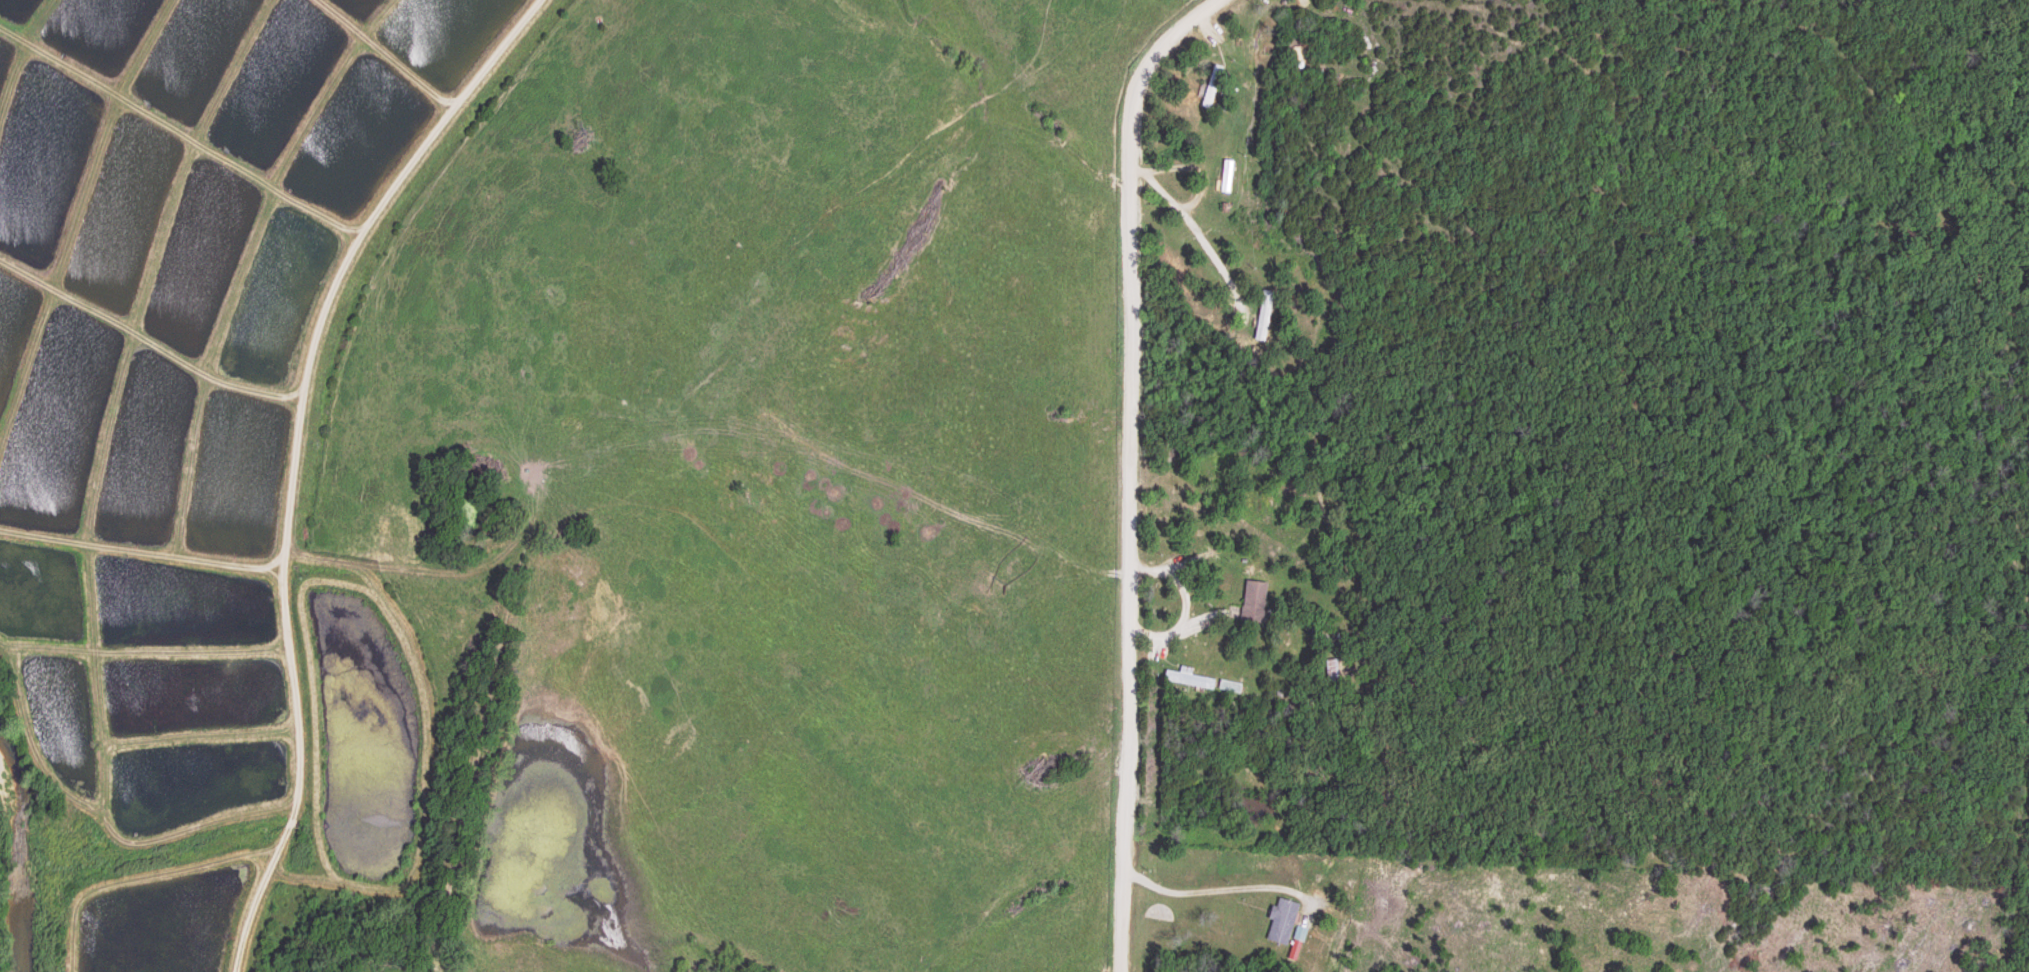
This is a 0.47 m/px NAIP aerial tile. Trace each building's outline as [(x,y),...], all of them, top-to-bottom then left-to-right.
[(1257,341),(1268,342),(1271,302),(1261,301),(1257,341)] [(1243,622),(1267,625),(1272,584),(1248,581),(1243,622)] [(1217,679),(1167,671),(1165,685),(1214,693),(1217,679)] [(1303,905),(1283,899),(1281,907),(1277,906),(1273,920),(1276,921),(1270,941),(1291,947),(1303,905)] [(1311,930),(1300,927),(1296,940),(1307,943),(1311,930)] [(1299,962),(1303,947),(1295,945),(1291,959),(1299,962)]
